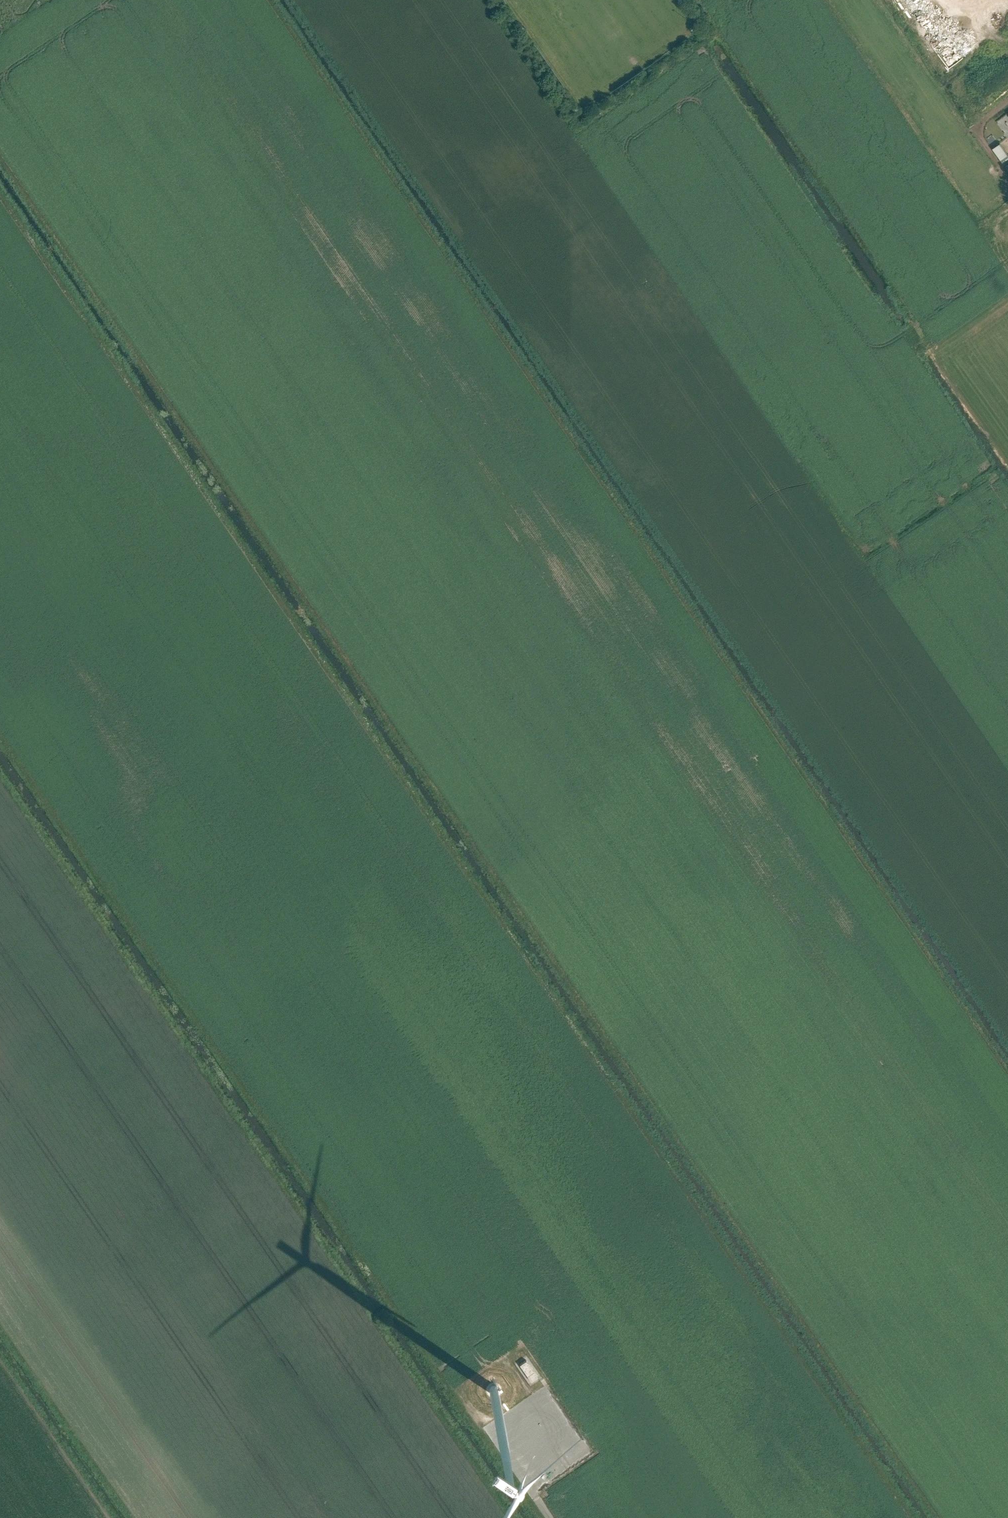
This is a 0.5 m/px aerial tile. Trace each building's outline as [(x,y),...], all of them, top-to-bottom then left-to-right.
[(999,144),(992,148),(1002,162),(1007,158),(1007,156),(999,144)] [(526,1360),(520,1365),(531,1382),(538,1377),(526,1360)] [(489,1390),(489,1391),(489,1392),(490,1393),(490,1394),(491,1394),(491,1395),(492,1395),(493,1395),(494,1395),(495,1395),(496,1395),(497,1394),(498,1393),(498,1392),(499,1391),(499,1390),(498,1389),(498,1388),(497,1387),(496,1386),(495,1386),(494,1386),(493,1386),(492,1386),(491,1386),(491,1387),(490,1387),(490,1388),(489,1389),(489,1390)]
